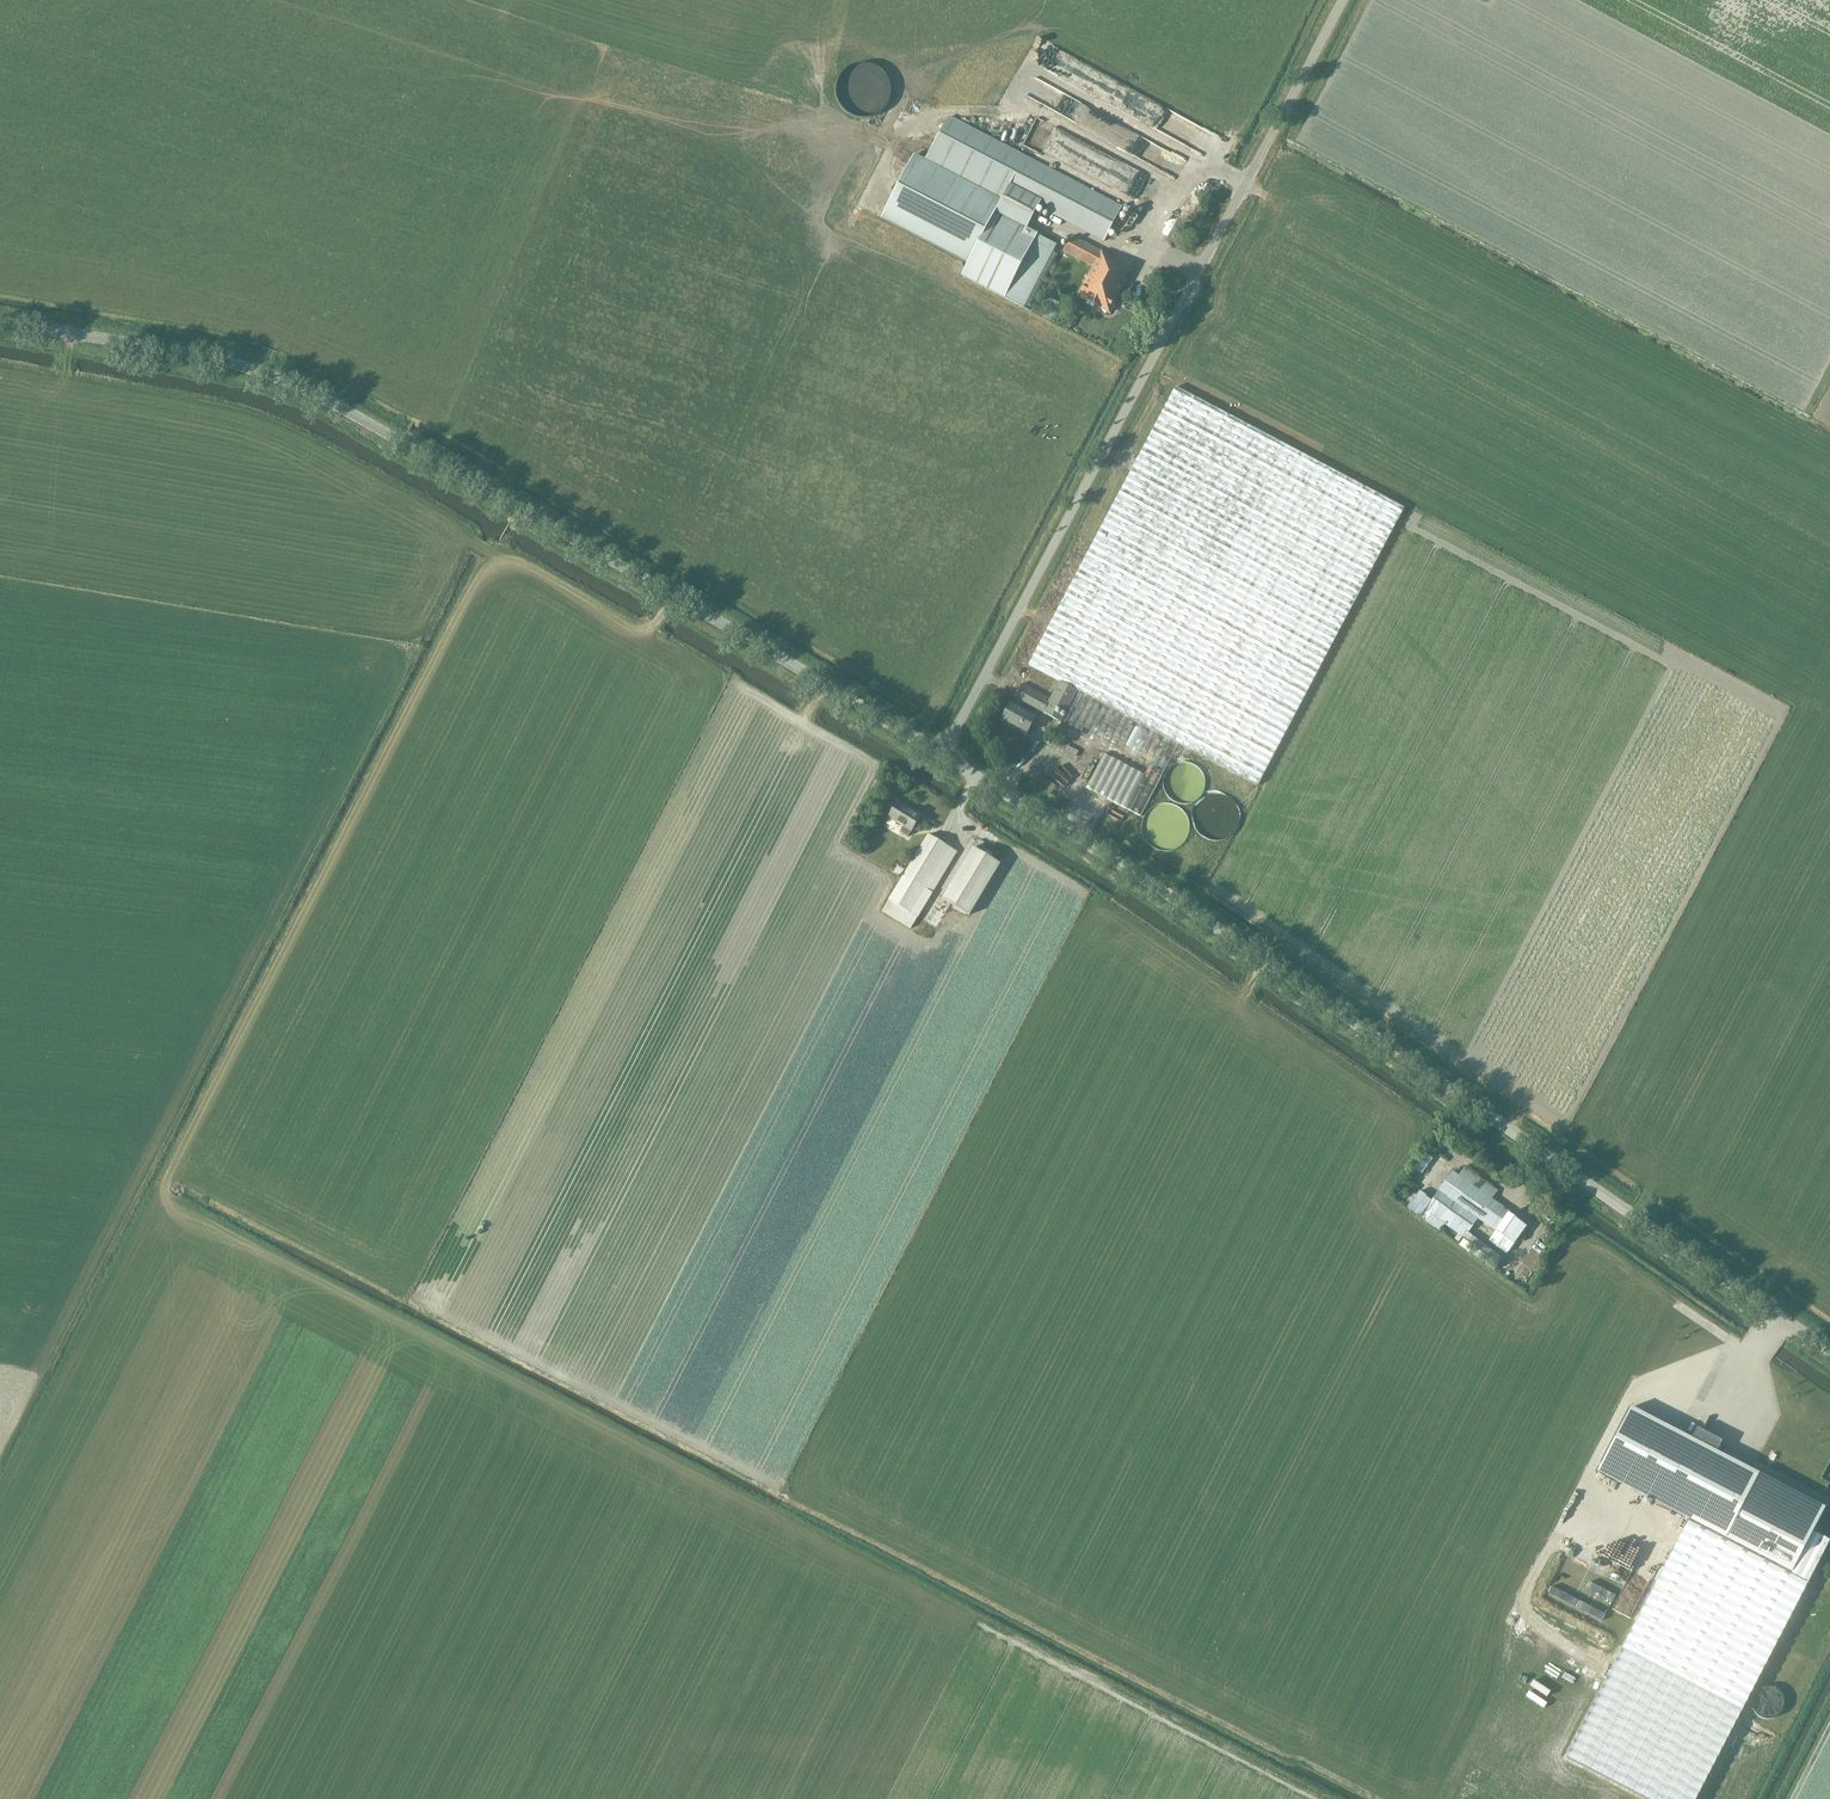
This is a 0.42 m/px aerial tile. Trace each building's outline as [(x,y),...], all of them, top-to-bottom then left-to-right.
[(904,173),(881,218),(968,263),(961,276),(1004,298),(1024,308),(1057,245),(1037,235),(1024,229),(1036,207),(1103,241),(1120,208),(1062,178),(1014,153),(947,119),(925,161),(914,155),(904,173)] [(1109,313),(1131,271),(1121,265),(1123,262),(1101,251),(1098,250),(1071,236),(1063,251),(1093,267),(1077,296),(1109,313)] [(1008,703),(1000,718),(1018,727),(1026,732),(1030,725),(1034,717),(1026,712),(1018,708),(1021,702),(1042,713),(1054,720),(1060,723),(1076,692),(1059,682),(1058,682),(1050,698),(1021,683),(1010,704),(1008,703)] [(907,838),(915,824),(920,817),(897,803),(888,818),(901,827),(898,833),(907,838)] [(906,870),(902,877),(888,900),(881,912),(911,929),(957,852),(928,835),(906,870)] [(993,854),(985,849),(983,853),(973,848),(942,899),(969,915),(1000,864),(990,858),(993,854)] [(1491,1199),(1496,1191),(1464,1169),(1458,1176),(1452,1172),(1431,1202),(1421,1194),(1410,1210),(1439,1231),(1444,1224),(1463,1238),(1458,1245),(1493,1271),(1502,1258),(1467,1233),(1477,1219),(1494,1231),(1488,1241),(1506,1254),(1509,1250),(1526,1227),(1508,1214),(1509,1212),(1491,1199)] [(1630,1407),(1597,1472),(1643,1496),(1688,1519),(1621,1649),(1741,1711),(1829,1541),(1812,1532),(1824,1508),(1716,1452),(1721,1441),(1696,1428),(1690,1439),(1677,1431),(1630,1407)] [(1589,1581),(1585,1588),(1611,1601),(1614,1595),(1589,1581)] [(1550,1587),(1547,1593),(1573,1606),(1576,1600),(1550,1587)] [(1578,1601),(1574,1607),(1600,1621),(1604,1614),(1578,1601)] [(1565,1758),(1643,1798),(1695,1798),(1737,1718),(1741,1711),(1621,1649),(1605,1679),(1565,1758)]
